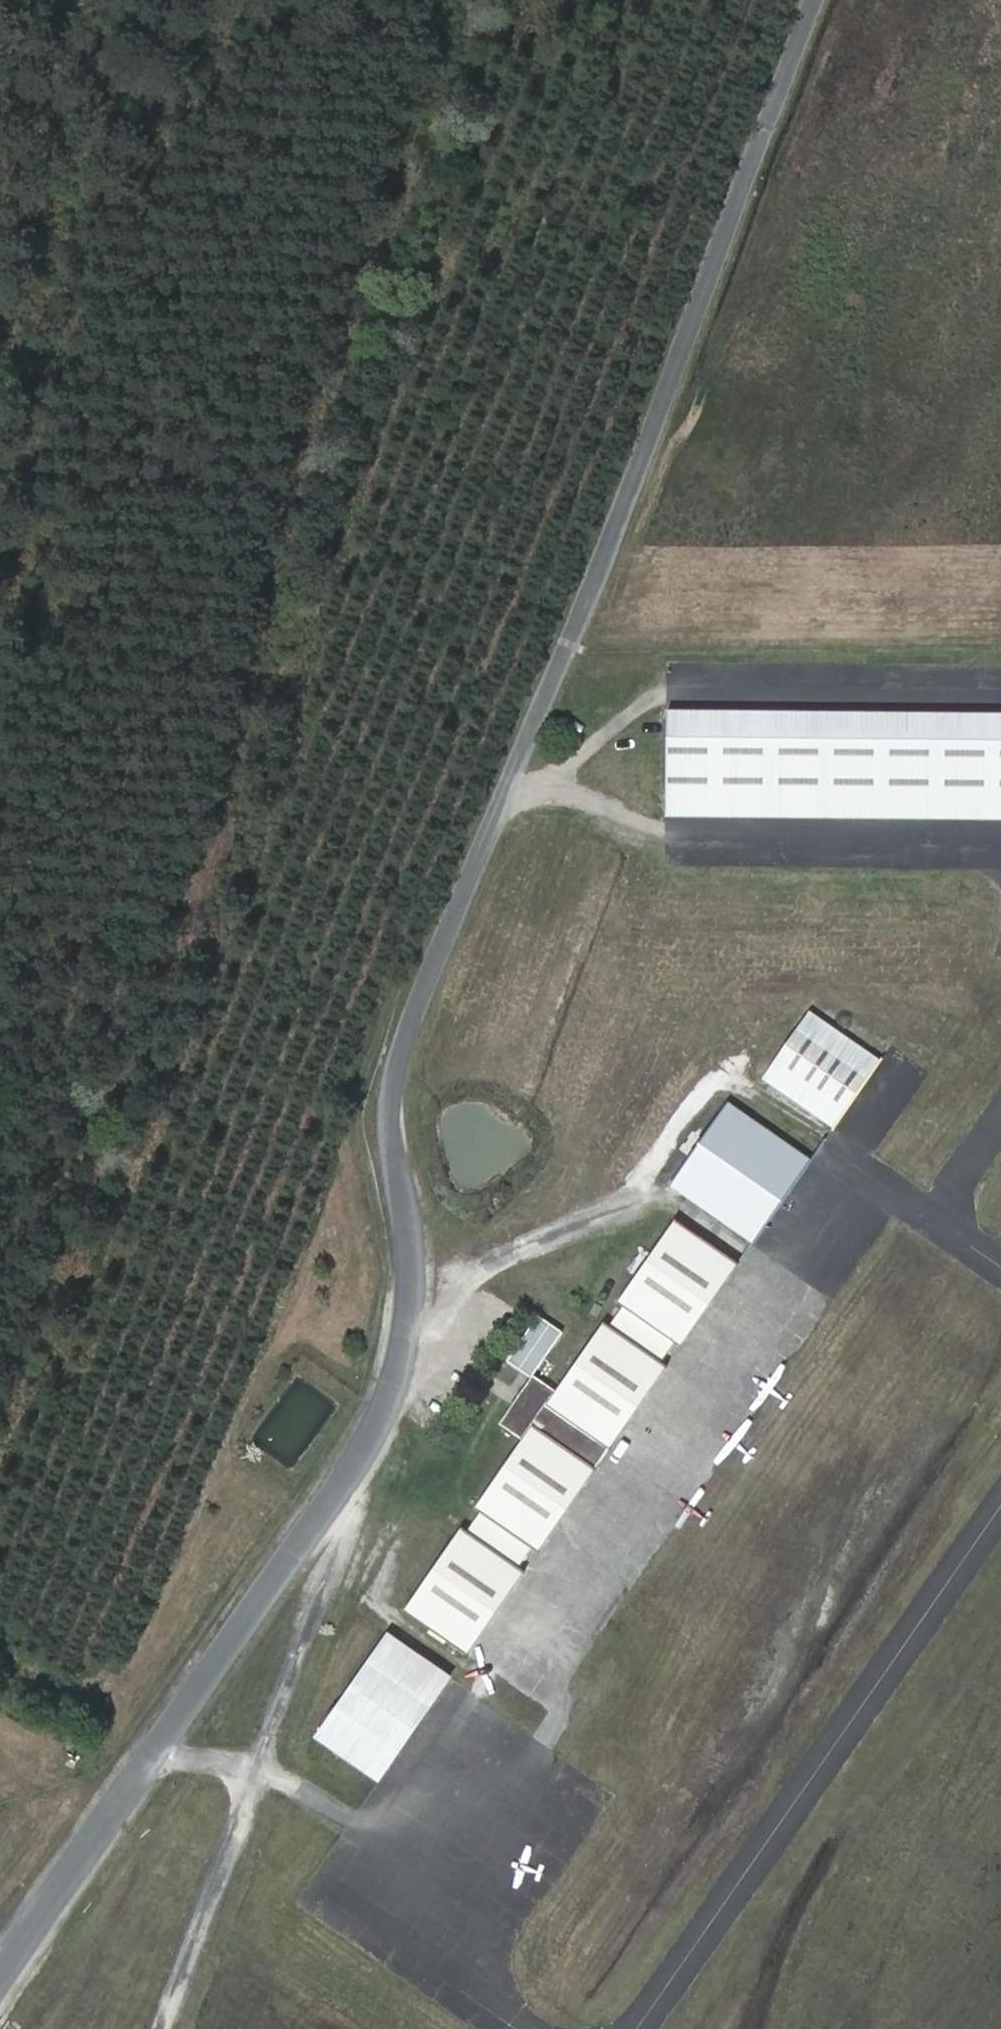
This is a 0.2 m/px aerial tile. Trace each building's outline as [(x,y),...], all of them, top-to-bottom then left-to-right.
[(662,712),(660,818),(1000,825),(1000,717),(662,712)] [(776,1045),(759,1077),(830,1129),(880,1059),(805,1010),(776,1045)] [(720,1105),(663,1186),(751,1247),(807,1165),(720,1105)] [(455,1529),(397,1612),(459,1655),(516,1573),(511,1569),(527,1545),(532,1549),(662,1362),(656,1357),(670,1337),(676,1341),(730,1263),(669,1221),(611,1304),(617,1308),(603,1327),(598,1323),(550,1392),(531,1379),(561,1336),(532,1317),(501,1362),(525,1379),(514,1394),(518,1397),(509,1408),(506,1406),(493,1425),(516,1441),(468,1509),(474,1513),(461,1533),(455,1529)] [(371,1781),(442,1679),(381,1637),(310,1739),(371,1781)]
